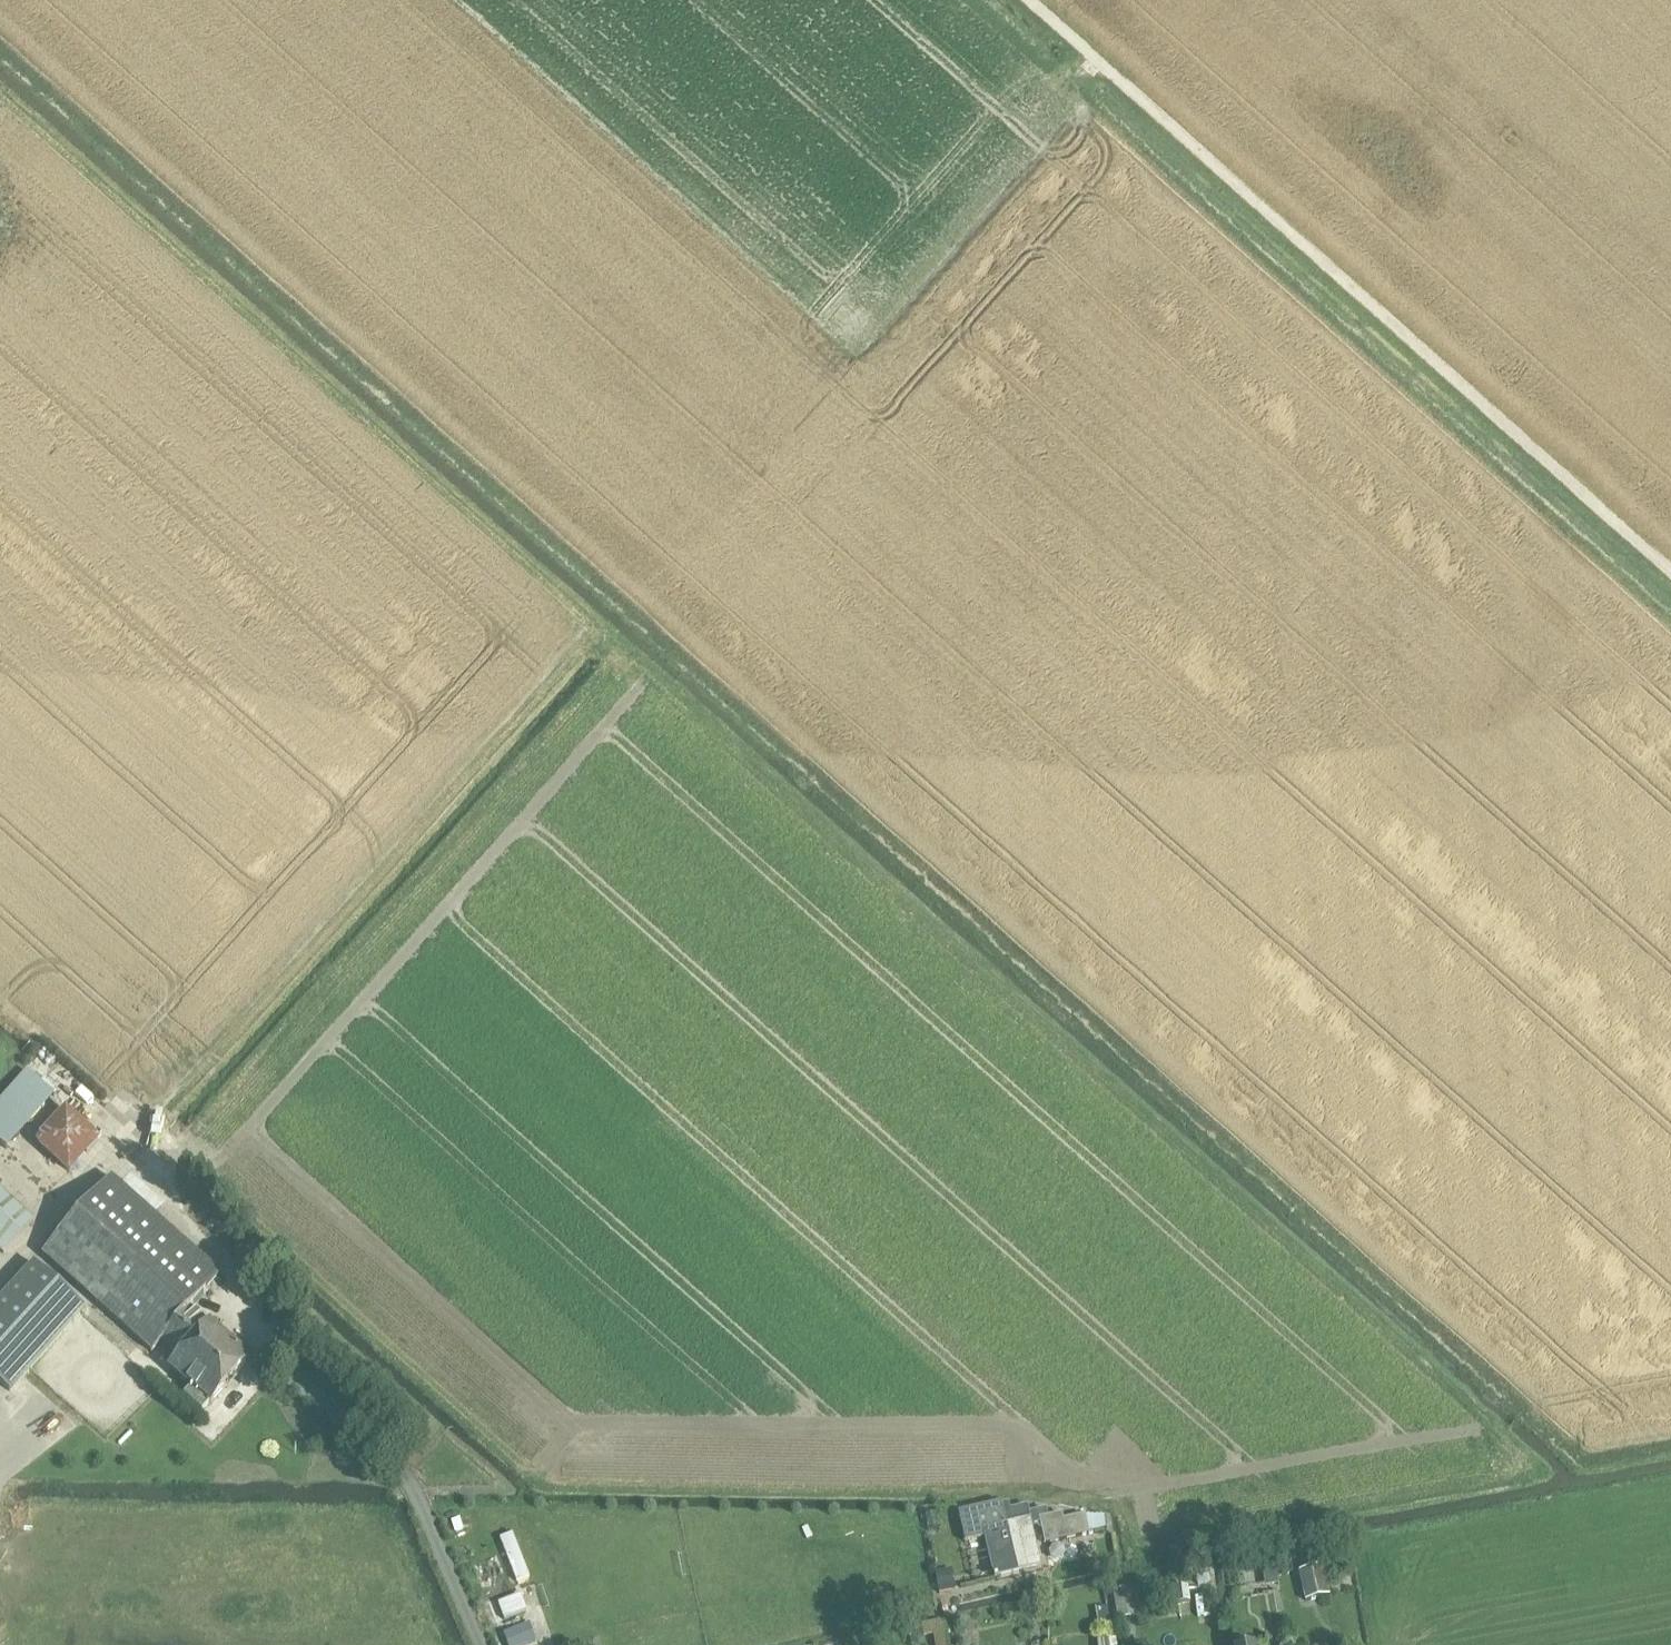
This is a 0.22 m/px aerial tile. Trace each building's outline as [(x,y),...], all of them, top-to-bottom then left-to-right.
[(63,1097),(72,1087),(39,1057),(29,1066),(63,1097)] [(7,1149),(55,1096),(44,1087),(27,1072),(0,1103),(0,1143),(7,1149)] [(69,1174),(101,1139),(66,1106),(33,1141),(69,1174)] [(211,1404),(251,1360),(193,1309),(223,1276),(112,1176),(43,1253),(153,1353),(162,1342),(182,1359),(173,1370),(193,1388),(187,1396),(202,1410),(210,1402),(211,1404)] [(2,1249),(6,1252),(34,1221),(0,1190),(0,1250),(2,1249)] [(35,1263),(0,1301),(0,1382),(10,1390),(85,1308),(35,1263)] [(968,1510),(957,1512),(964,1542),(985,1537),(995,1580),(1019,1574),(1002,1502),(968,1510)] [(1003,1502),(1002,1502),(1019,1574),(1043,1569),(1033,1526),(1040,1525),(1045,1546),(1107,1529),(1104,1515),(1104,1513),(1093,1515),(1086,1516),(1064,1521),(1062,1514),(1048,1518),(1046,1510),(1030,1513),(1028,1505),(1011,1509),(1010,1503),(1004,1504),(1003,1502)] [(1322,1562),(1299,1568),(1306,1596),(1329,1591),(1322,1562)] [(1138,1615),(1134,1588),(1113,1592),(1118,1619),(1138,1615)] [(499,1599),(506,1616),(529,1607),(522,1590),(499,1599)] [(1281,1601),(1271,1602),(1274,1624),(1284,1622),(1281,1601)] [(505,1630),(511,1644),(522,1644),(538,1639),(531,1620),(505,1630)]
